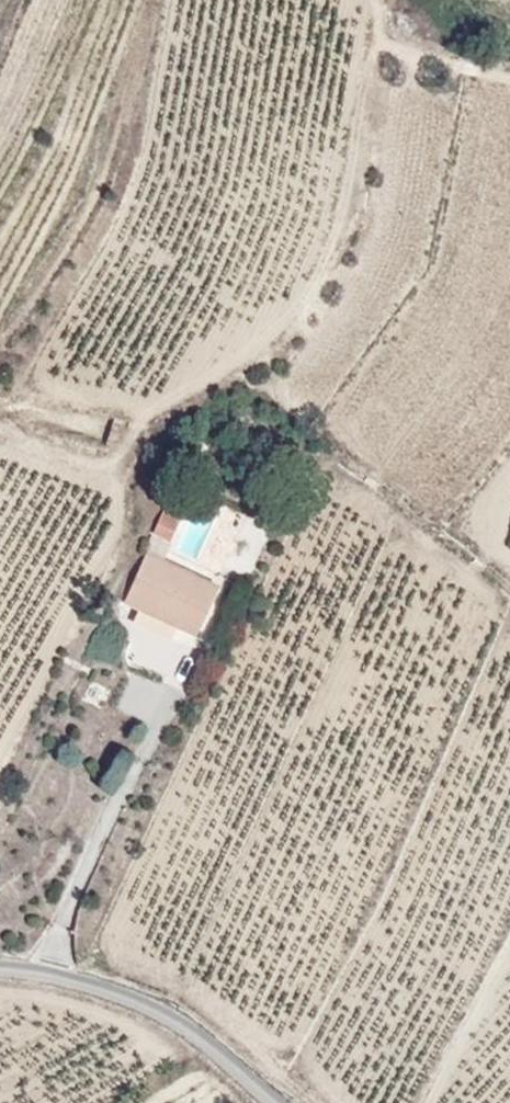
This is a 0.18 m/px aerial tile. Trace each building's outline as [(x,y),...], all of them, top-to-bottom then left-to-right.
[(156,527),(174,535),(184,510),(167,502),(156,527)] [(147,547),(165,555),(174,535),(156,527),(147,547)] [(223,580),(165,555),(147,547),(126,595),(201,629),(223,580)] [(102,786),(116,793),(133,756),(119,750),(102,786)]
